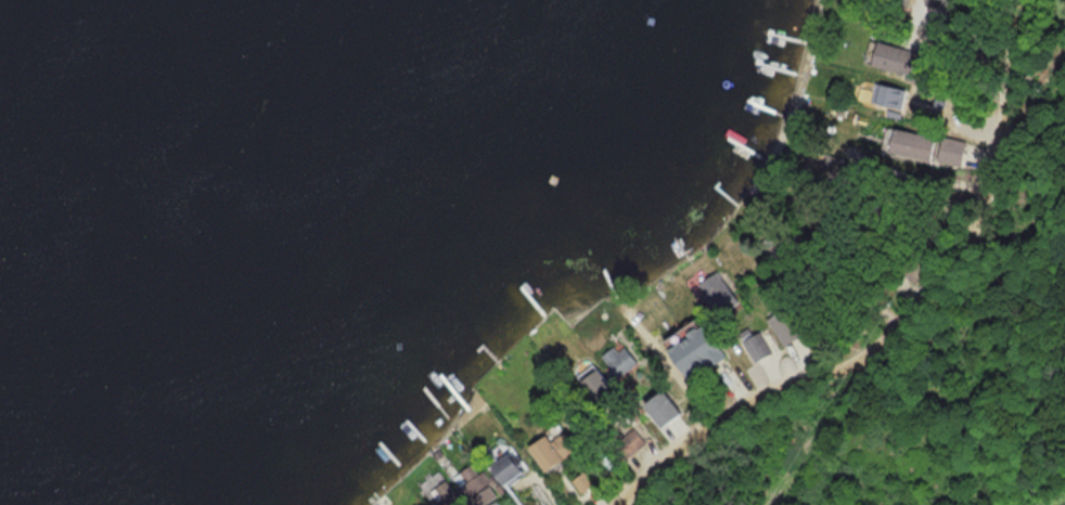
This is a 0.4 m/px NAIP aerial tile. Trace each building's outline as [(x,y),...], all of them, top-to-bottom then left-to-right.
[(863,67),(920,76),(924,52),(866,43),(863,67)] [(900,108),(903,89),(872,84),(869,103),(900,108)] [(882,154),(928,163),(933,138),(886,129),(882,154)] [(933,163),(958,168),(964,143),(939,137),(933,163)] [(809,332),(792,306),(771,320),(787,346),(809,332)] [(730,359),(714,324),(672,343),(689,378),(730,359)] [(742,335),(760,362),(773,354),(755,327),(742,335)] [(620,378),(637,362),(619,343),(602,359),(620,378)] [(594,392),(606,405),(618,393),(605,380),(594,392)] [(670,427),(688,412),(670,390),(651,405),(670,427)] [(648,440),(636,427),(619,443),(631,456),(648,440)] [(578,452),(565,431),(552,439),(549,435),(530,447),(546,472),(578,452)] [(492,470),(508,486),(526,468),(510,452),(492,470)] [(479,473),(472,464),(457,477),(479,504),(498,489),(483,470),(479,473)] [(453,490),(438,498),(442,504),(461,504),(453,490)]
